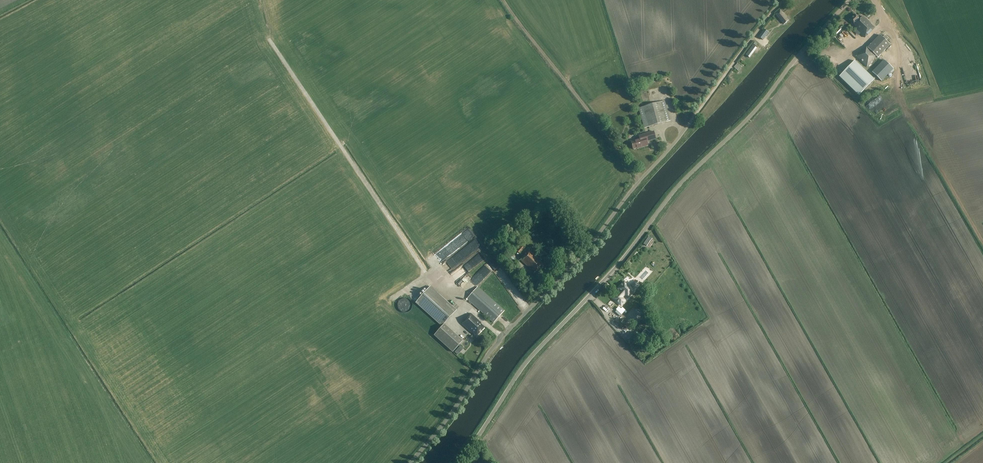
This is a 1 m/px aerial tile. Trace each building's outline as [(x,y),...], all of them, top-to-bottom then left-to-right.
[(780,10),(775,14),(784,24),(788,21),(782,13),(783,13),(780,10)] [(860,19),(856,14),(849,21),(853,26),(864,38),(868,34),(867,33),(870,30),(871,31),(874,28),(863,16),(860,19)] [(764,29),(758,37),(763,40),(769,33),(764,29)] [(868,48),(867,48),(865,50),(864,49),(856,56),(867,67),(874,59),(874,58),(876,56),(877,57),(890,44),(881,35),(868,48)] [(893,69),(884,60),(872,72),(881,81),(893,69)] [(839,77),(859,96),(874,80),(854,61),(839,77)] [(744,77),(748,73),(737,63),(734,67),(744,77)] [(644,128),(666,121),(660,102),(638,108),(644,128)] [(631,141),(633,149),(637,148),(648,145),(647,142),(656,139),(654,131),(638,135),(639,138),(631,141)] [(643,244),(647,246),(652,238),(649,236),(643,244)] [(523,244),(517,251),(519,253),(526,246),(523,244)] [(467,249),(471,255),(476,251),(472,245),(467,249)] [(524,257),(521,260),(531,269),(535,272),(543,264),(539,260),(540,259),(530,250),(523,257),(524,257)] [(486,277),(493,272),(505,289),(510,285),(494,262),(482,271),(486,277)] [(464,267),(451,276),(455,281),(468,272),(464,267)] [(456,283),(463,290),(467,285),(459,279),(456,283)] [(631,285),(633,287),(632,289),(624,282),(618,289),(621,292),(618,295),(618,294),(614,299),(621,305),(625,301),(621,297),(624,294),(628,298),(634,291),(632,290),(634,288),(635,289),(638,285),(634,282),(631,285)] [(430,286),(416,302),(443,326),(434,335),(453,352),(463,341),(444,324),(457,310),(430,286)] [(477,287),(472,293),(499,317),(504,311),(477,287)] [(494,322),(499,317),(472,293),(467,298),(494,322)] [(609,319),(620,329),(626,323),(615,313),(609,319)] [(465,321),(463,324),(472,333),(473,332),(477,336),(485,327),(480,323),(481,323),(471,314),(465,321)] [(656,336),(651,331),(649,333),(646,329),(640,335),(649,343),(656,336)]
